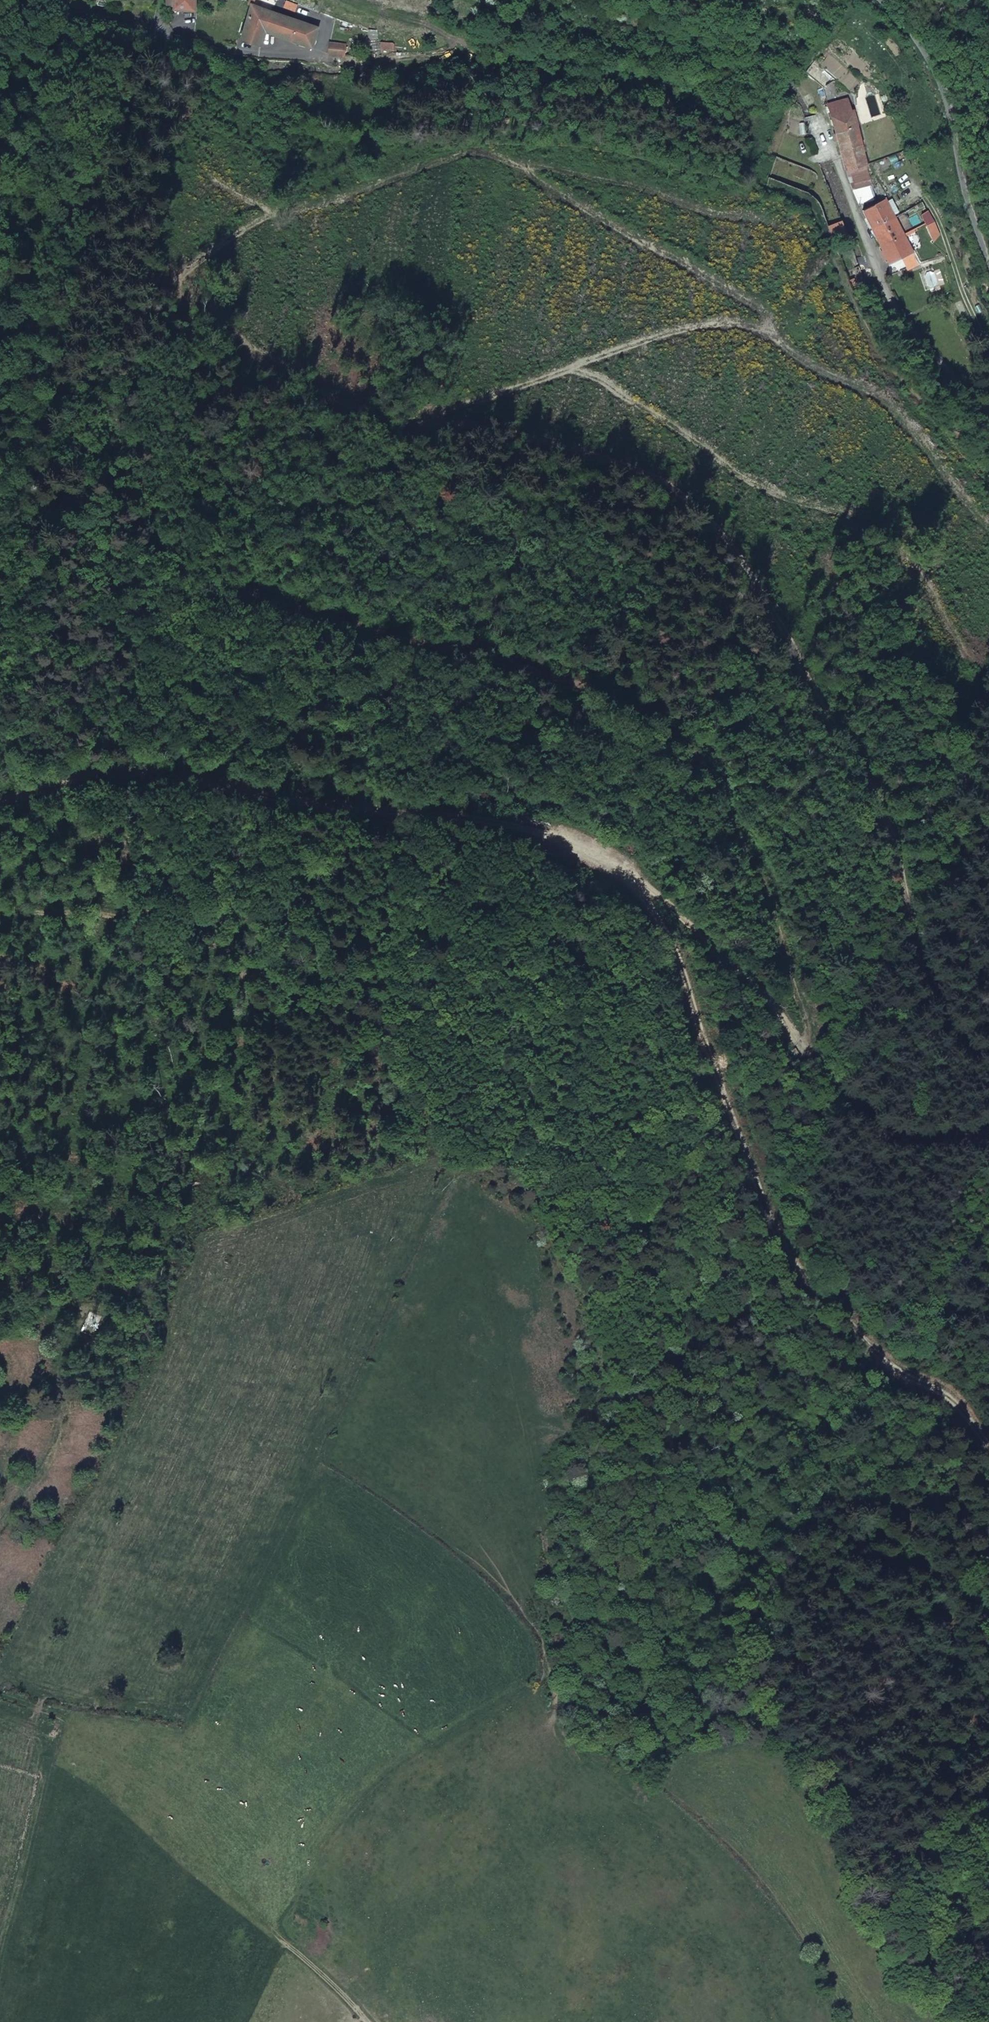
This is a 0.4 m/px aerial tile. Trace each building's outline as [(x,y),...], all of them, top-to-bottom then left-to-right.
[(166,11),(194,13),(195,0),(166,0),(166,11)] [(317,30),(251,7),(248,16),(241,42),(261,48),(265,34),(311,49),(317,30)] [(329,57),(343,58),(344,46),(330,45),(329,57)] [(824,88),(846,172),(867,165),(853,111),(851,112),(843,82),(824,88)] [(867,165),(846,172),(846,174),(860,205),(877,202),(867,165)] [(864,212),(873,230),(895,220),(886,201),(864,212)] [(920,269),(912,254),(911,254),(895,220),(873,230),(890,265),(904,258),(911,273),(920,269)]
